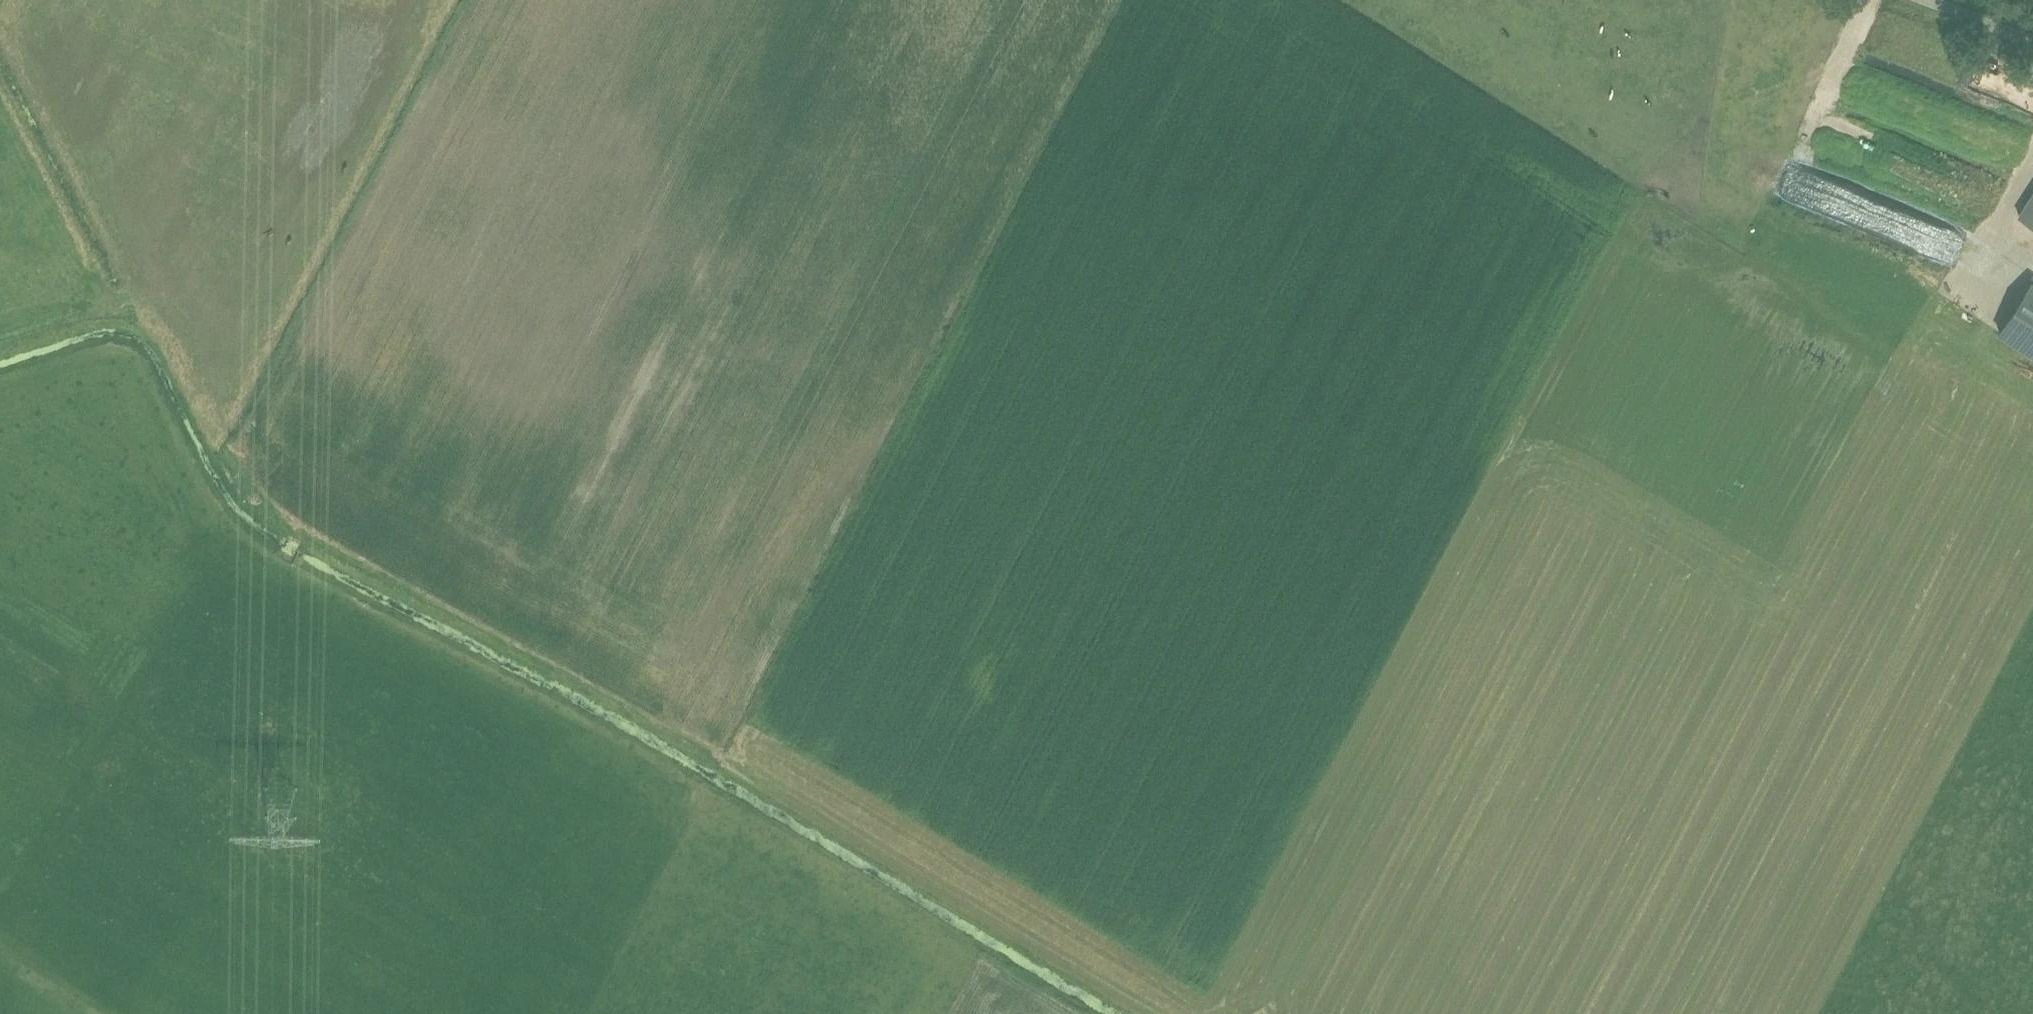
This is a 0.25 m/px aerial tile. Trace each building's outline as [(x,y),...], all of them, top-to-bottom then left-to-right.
[(2032,225),(2032,193),(2018,215),(2032,225)] [(1844,220),(1884,232),(1888,220),(1847,208),(1844,220)] [(2026,280),(1993,332),(2032,358),(2032,285),(2026,280)]
